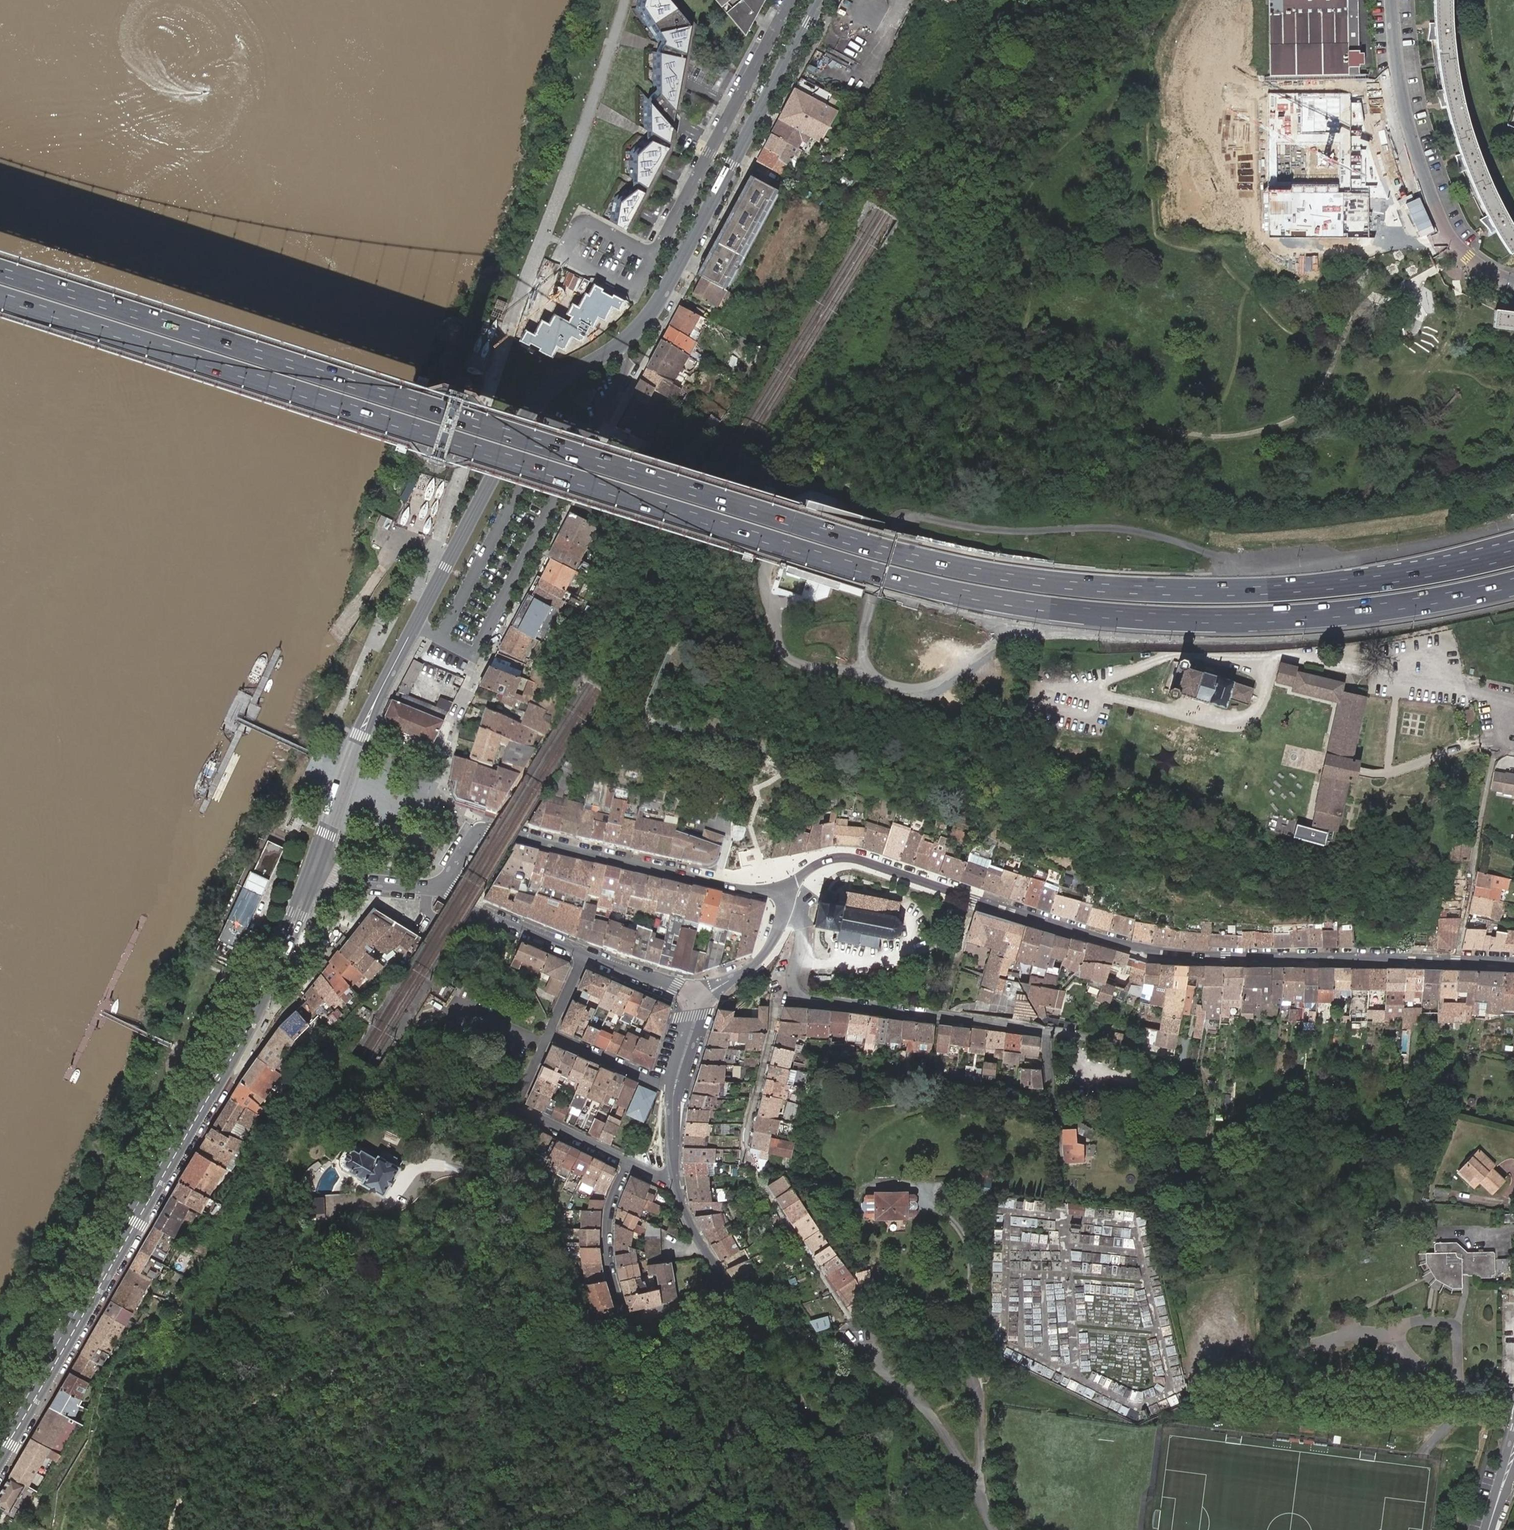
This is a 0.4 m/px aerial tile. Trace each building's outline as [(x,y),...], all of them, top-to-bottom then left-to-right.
[(689,24),(668,0),(634,0),(632,8),(655,42),(657,43),(684,53),(689,24)] [(764,0),(713,0),(746,37),(765,1),(764,0)] [(953,11),(958,0),(931,0),(953,11)] [(1272,78),(1362,78),(1362,67),(1367,67),(1366,56),(1362,56),(1361,0),(1271,0),(1272,78)] [(1497,232),(1512,256),(1513,254),(1513,224),(1500,201),(1490,181),(1473,138),(1458,79),(1452,36),(1450,0),(1433,0),(1433,8),(1434,25),(1435,41),(1438,70),(1442,93),(1446,109),(1460,156),(1467,172),(1489,218),(1497,232)] [(1427,42),(1435,41),(1434,25),(1428,25),(1429,31),(1427,42)] [(684,53),(657,43),(654,51),(684,57),(684,53)] [(675,111),(684,57),(654,51),(650,50),(651,85),(655,89),(675,111)] [(803,76),(797,87),(829,104),(835,93),(803,76)] [(806,129),(823,137),(838,109),(829,104),(797,87),(781,116),(806,129)] [(675,111),(655,89),(646,98),(672,127),(675,111)] [(1352,91),(1268,93),(1271,238),(1310,238),(1368,237),(1368,190),(1350,190),(1349,121),(1362,120),(1362,102),(1352,102),(1352,91)] [(672,127),(646,98),(642,93),(643,128),(647,130),(670,143),(672,127)] [(1441,110),(1446,109),(1442,93),(1434,95),(1440,106),(1441,110)] [(781,116),(765,145),(791,157),(806,129),(781,116)] [(670,143),(647,130),(647,138),(669,147),(670,143)] [(648,189),(669,147),(647,138),(644,137),(629,152),(630,177),(633,179),(648,189)] [(791,157),(765,145),(758,158),(782,171),(791,157)] [(1459,174),(1467,172),(1460,156),(1455,158),(1457,165),(1459,174)] [(786,191),(750,172),(698,272),(734,291),(786,191)] [(648,189),(633,179),(633,186),(646,192),(648,189)] [(628,230),(646,192),(633,186),(630,185),(615,198),(611,221),(628,230)] [(1492,235),(1497,232),(1489,218),(1481,221),(1489,230),(1492,235)] [(721,308),(731,290),(701,275),(692,292),(721,308)] [(535,336),(527,332),(522,341),(552,357),(557,346),(565,351),(572,337),(582,342),(590,326),(594,328),(599,317),(605,320),(612,307),(619,311),(625,301),(614,296),(613,298),(601,292),(603,289),(595,285),(589,296),(585,294),(579,307),(573,304),(567,315),(572,317),(569,323),(555,316),(550,326),(543,322),(535,336)] [(501,319),(507,302),(498,299),(492,316),(501,319)] [(681,304),(670,323),(692,334),(702,315),(695,311),(681,304)] [(702,315),(705,317),(709,310),(698,305),(695,311),(702,315)] [(1497,312),(1496,330),(1513,332),(1513,314),(1497,312)] [(670,323),(662,338),(686,350),(694,335),(692,334),(670,323)] [(686,350),(662,338),(641,377),(657,385),(666,389),(669,383),(686,350)] [(699,357),(703,350),(693,344),(689,352),(699,357)] [(641,377),(634,392),(649,400),(657,385),(641,377)] [(666,389),(671,392),(674,386),(669,383),(666,389)] [(649,400),(634,392),(617,424),(646,438),(671,392),(666,389),(657,385),(649,400)] [(410,502),(420,473),(412,470),(402,499),(410,502)] [(597,524),(575,513),(569,524),(591,535),(597,524)] [(393,520),(382,515),(377,524),(388,529),(393,520)] [(585,547),(591,535),(569,524),(563,536),(585,547)] [(579,558),(585,547),(563,536),(557,547),(579,558)] [(573,569),(579,558),(557,547),(552,558),(573,569)] [(568,579),(573,569),(552,558),(546,568),(568,579)] [(563,588),(568,579),(546,568),(542,577),(563,588)] [(542,577),(537,575),(533,584),(561,598),(565,589),(563,588),(542,577)] [(561,598),(533,584),(528,593),(556,607),(561,598)] [(556,607),(528,593),(511,626),(531,637),(573,658),(591,625),(556,607)] [(531,637),(511,626),(500,647),(520,657),(531,637)] [(495,656),(481,684),(515,697),(523,682),(506,673),(510,663),(495,656)] [(437,668),(423,662),(421,669),(435,674),(437,668)] [(1252,709),(1256,693),(1217,681),(1219,671),(1208,668),(1206,676),(1202,675),(1202,676),(1190,672),(1191,667),(1189,664),(1186,663),(1183,665),(1182,669),(1179,668),(1171,693),(1174,694),(1173,698),(1174,701),(1177,702),(1180,700),(1182,696),(1194,700),(1194,701),(1201,703),(1201,706),(1206,707),(1207,705),(1230,712),(1233,703),(1252,709)] [(1354,764),(1368,700),(1343,694),(1345,687),(1298,676),(1299,671),(1282,667),(1277,686),(1295,690),(1294,695),(1341,706),(1328,765),(1314,829),(1324,831),(1324,834),(1300,828),(1297,840),(1300,841),(1301,841),(1302,842),(1328,847),(1331,835),(1329,835),(1330,832),(1339,834),(1349,786),(1357,787),(1360,772),(1362,766),(1354,764)] [(433,742),(449,710),(404,694),(406,687),(400,685),(394,701),(391,700),(385,715),(389,724),(433,742)] [(539,729),(547,732),(552,724),(553,712),(554,711),(531,702),(524,724),(514,722),(509,737),(533,745),(539,729)] [(487,713),(482,729),(509,737),(514,722),(487,713)] [(505,773),(519,778),(538,746),(533,745),(509,737),(482,729),(472,762),(496,770),(505,741),(508,741),(501,763),(507,765),(505,773)] [(580,755),(573,752),(567,762),(574,765),(580,755)] [(476,767),(455,759),(452,780),(459,783),(470,786),(476,767)] [(457,799),(487,808),(497,774),(476,767),(470,786),(459,783),(455,795),(457,799)] [(487,808),(498,812),(519,778),(505,773),(498,771),(497,774),(487,808)] [(575,774),(563,771),(561,774),(559,774),(546,794),(550,795),(541,828),(561,833),(569,800),(575,774)] [(1506,773),(1505,774),(1494,772),(1491,790),(1503,791),(1503,793),(1513,795),(1513,775),(1506,773)] [(604,807),(611,808),(613,799),(615,788),(608,787),(604,807)] [(703,787),(699,803),(722,809),(726,792),(703,787)] [(638,789),(630,788),(627,802),(627,803),(635,804),(637,794),(638,789)] [(550,795),(546,794),(528,824),(541,828),(550,795)] [(609,816),(603,842),(617,846),(623,819),(627,803),(627,802),(613,799),(611,808),(609,816)] [(569,800),(561,833),(577,836),(583,809),(584,803),(569,800)] [(583,809),(577,836),(590,840),(596,812),(598,806),(591,805),(590,810),(583,809)] [(833,810),(829,822),(838,821),(839,809),(833,810)] [(821,846),(829,822),(821,824),(822,818),(826,818),(825,811),(818,813),(814,825),(810,836),(807,847),(808,849),(821,846)] [(590,840),(603,842),(609,816),(596,812),(590,840)] [(636,822),(630,849),(657,855),(664,824),(642,820),(643,814),(638,813),(636,822)] [(623,819),(617,846),(630,849),(636,822),(623,819)] [(821,846),(835,843),(843,820),(838,821),(829,822),(821,846)] [(835,843),(862,847),(870,823),(843,820),(835,843)] [(1452,820),(1450,836),(1457,837),(1459,821),(1452,820)] [(870,823),(862,847),(871,850),(880,826),(870,823)] [(664,824),(657,855),(670,858),(676,836),(678,827),(664,824)] [(892,831),(880,826),(871,850),(883,854),(892,831)] [(894,826),(892,831),(883,854),(898,859),(908,835),(909,832),(894,826)] [(794,838),(789,854),(808,849),(807,847),(810,836),(796,832),(794,838)] [(676,836),(670,858),(681,861),(707,864),(710,864),(711,864),(712,863),(713,863),(714,862),(715,862),(715,861),(716,861),(716,860),(717,859),(717,858),(718,858),(723,837),(709,834),(706,843),(676,836)] [(779,835),(772,857),(789,854),(794,838),(779,835)] [(921,840),(908,835),(898,859),(913,864),(920,843),(921,840)] [(1457,837),(1450,836),(1447,856),(1468,860),(1471,840),(1457,837)] [(267,840),(244,888),(261,896),(283,847),(280,846),(267,840)] [(913,864),(925,868),(933,848),(920,843),(913,864)] [(527,849),(516,847),(501,871),(517,875),(527,849)] [(925,868),(939,872),(946,853),(933,848),(925,868)] [(539,852),(527,849),(517,875),(522,876),(528,878),(539,852)] [(537,889),(550,855),(539,852),(528,878),(530,878),(527,885),(537,889)] [(942,874),(960,880),(967,860),(956,856),(946,853),(939,872),(942,874)] [(593,865),(550,855),(537,889),(535,895),(582,910),(593,865)] [(967,860),(960,880),(980,887),(984,874),(987,867),(967,860)] [(606,868),(593,865),(582,910),(595,914),(597,906),(606,868)] [(612,902),(620,871),(606,868),(597,906),(605,908),(611,909),(611,907),(612,902)] [(1495,873),(1478,870),(1475,885),(1492,887),(1495,873)] [(522,876),(517,875),(501,871),(491,887),(514,896),(522,876)] [(627,906),(634,875),(620,871),(612,902),(627,906)] [(1007,896),(1021,901),(1029,876),(1015,871),(1014,876),(1007,896)] [(1002,872),(1000,879),(995,892),(1007,896),(1014,876),(1002,872)] [(1495,873),(1492,887),(1513,890),(1513,876),(1495,873)] [(1000,879),(984,874),(980,887),(995,892),(1000,879)] [(649,878),(634,875),(627,906),(626,911),(640,914),(641,910),(642,906),(649,878)] [(1021,901),(1035,906),(1043,881),(1029,876),(1021,901)] [(526,918),(535,895),(537,889),(527,885),(530,878),(528,878),(520,898),(514,896),(508,911),(526,918)] [(664,882),(649,878),(642,906),(657,910),(664,882)] [(1055,897),(1059,887),(1043,881),(1035,906),(1051,911),(1055,897)] [(670,914),(677,885),(664,882),(657,910),(656,914),(662,915),(659,925),(667,927),(669,920),(670,914)] [(692,888),(677,885),(670,914),(685,917),(692,888)] [(1492,887),(1475,885),(1473,894),(1491,896),(1492,887)] [(482,901),(508,911),(514,896),(491,887),(482,901)] [(812,924),(816,928),(822,926),(834,928),(834,934),(837,935),(838,933),(853,935),(852,937),(855,939),(858,936),(873,938),(876,941),(874,951),(894,955),(896,941),(909,939),(912,920),(902,908),(899,907),(899,902),(903,899),(900,897),(897,900),(890,899),(887,895),(884,898),(861,895),(859,891),(855,894),(845,892),(847,890),(844,887),(840,891),(838,905),(824,903),(821,898),(817,901),(820,905),(818,922),(812,924)] [(244,888),(219,943),(236,950),(261,896),(244,888)] [(706,892),(692,888),(685,917),(682,928),(697,932),(699,925),(706,892)] [(721,895),(706,892),(699,925),(713,928),(721,895)] [(1472,912),(1471,915),(1474,916),(1479,916),(1480,913),(1495,914),(1498,897),(1491,896),(1473,894),(1470,912),(1472,912)] [(575,938),(582,910),(535,895),(526,918),(575,938)] [(736,899),(721,895),(713,928),(718,930),(717,936),(709,969),(720,966),(722,958),(723,954),(726,939),(736,899)] [(1051,911),(1064,916),(1068,901),(1055,897),(1051,911)] [(742,933),(749,902),(744,901),(736,899),(726,939),(730,940),(732,932),(742,935),(742,933)] [(1064,916),(1087,922),(1091,908),(1068,901),(1064,916)] [(444,905),(438,902),(433,910),(440,914),(444,905)] [(611,907),(626,911),(627,906),(612,902),(611,907)] [(764,906),(749,902),(742,933),(757,937),(764,906)] [(1087,922),(1110,929),(1114,915),(1091,908),(1087,922)] [(374,909),(360,927),(375,941),(371,946),(374,948),(395,922),(374,909)] [(595,914),(582,910),(575,938),(588,943),(594,918),(595,914)] [(1008,921),(975,910),(967,941),(992,948),(977,1001),(990,1005),(995,989),(1002,991),(1007,977),(1000,975),(1000,974),(1009,941),(1003,939),(1008,921)] [(608,919),(609,917),(603,915),(602,920),(594,918),(588,943),(595,945),(601,948),(608,919)] [(1110,929),(1130,935),(1134,921),(1114,915),(1110,929)] [(1458,917),(1438,916),(1437,929),(1436,947),(1436,950),(1450,950),(1458,917)] [(601,948),(616,953),(623,923),(608,919),(601,948)] [(1208,948),(1209,944),(1209,932),(1210,920),(1202,919),(1201,931),(1183,929),(1181,946),(1208,948)] [(667,927),(662,947),(658,966),(687,974),(697,933),(682,930),(677,950),(674,950),(680,923),(669,920),(667,927)] [(1000,974),(1010,976),(1011,972),(1007,971),(1010,958),(1014,959),(1023,925),(1008,921),(1003,939),(1009,941),(1000,974)] [(1136,921),(1132,935),(1132,939),(1150,942),(1153,925),(1136,921)] [(383,952),(392,958),(396,954),(402,958),(420,937),(395,922),(374,948),(369,955),(377,960),(383,952)] [(616,953),(630,958),(637,929),(638,926),(623,922),(623,923),(616,953)] [(1323,924),(1308,924),(1308,931),(1309,946),(1323,946),(1323,927),(1323,924)] [(1483,948),(1503,949),(1508,927),(1509,925),(1504,924),(1503,928),(1487,928),(1483,948)] [(1041,931),(1023,925),(1014,959),(1032,964),(1041,931)] [(1150,942),(1166,944),(1168,927),(1153,925),(1150,942)] [(360,927),(350,940),(369,955),(374,948),(371,946),(375,941),(360,927)] [(1166,944),(1181,946),(1183,929),(1168,927),(1166,944)] [(1323,946),(1338,946),(1338,927),(1323,927),(1323,946)] [(1338,946),(1354,946),(1354,927),(1338,927),(1338,946)] [(1462,948),(1472,948),(1477,928),(1466,927),(1462,948)] [(1508,927),(1503,949),(1513,949),(1513,928),(1508,927)] [(1477,928),(1472,948),(1483,948),(1487,928),(1477,928)] [(630,958),(644,963),(649,944),(652,932),(637,929),(630,958)] [(1234,946),(1254,946),(1254,931),(1235,930),(1235,933),(1234,946)] [(1055,936),(1041,931),(1032,964),(1043,967),(1041,972),(1038,971),(1037,977),(1044,979),(1046,974),(1050,956),(1055,936)] [(1254,946),(1273,946),(1273,932),(1254,931),(1254,946)] [(1273,946),(1294,946),(1294,931),(1273,932),(1273,946)] [(1294,946),(1309,946),(1308,931),(1294,931),(1294,946)] [(1209,932),(1209,944),(1234,946),(1235,933),(1209,932)] [(753,954),(757,937),(742,933),(742,935),(739,945),(736,960),(753,954)] [(1070,941),(1055,936),(1050,956),(1065,960),(1065,957),(1070,941)] [(1082,961),(1087,943),(1070,938),(1070,941),(1065,957),(1071,958),(1082,961)] [(369,955),(350,940),(339,952),(366,976),(379,963),(377,960),(369,955)] [(548,953),(521,942),(518,950),(514,959),(523,963),(522,967),(529,970),(530,966),(540,970),(548,953)] [(1103,947),(1087,943),(1082,961),(1079,975),(1091,979),(1098,962),(1103,947)] [(658,966),(662,947),(649,944),(644,963),(658,966)] [(736,960),(739,945),(733,944),(729,962),(736,960)] [(1115,950),(1103,947),(1098,962),(1111,965),(1115,950)] [(1129,954),(1115,950),(1111,965),(1123,968),(1128,957),(1129,954)] [(339,952),(330,964),(355,986),(362,978),(365,981),(368,978),(366,976),(339,952)] [(568,962),(548,953),(540,970),(539,973),(547,976),(563,983),(570,966),(568,962)] [(1146,963),(1133,959),(1127,992),(1131,994),(1132,988),(1140,989),(1146,963)] [(372,981),(384,967),(379,963),(366,976),(368,978),(372,981)] [(1159,963),(1146,963),(1140,989),(1132,988),(1131,994),(1137,996),(1147,998),(1148,993),(1150,983),(1153,983),(1154,978),(1157,979),(1159,963)] [(1150,983),(1148,993),(1165,996),(1167,988),(1184,991),(1185,985),(1187,965),(1159,963),(1157,979),(1154,978),(1153,983),(1150,983)] [(350,1004),(357,997),(350,991),(355,986),(330,964),(321,976),(343,998),(346,1000),(350,1004)] [(1204,986),(1204,966),(1191,965),(1190,985),(1204,986)] [(1224,966),(1204,966),(1204,986),(1203,1014),(1206,1014),(1223,1014),(1224,966)] [(1242,967),(1224,966),(1223,1014),(1223,1023),(1223,1026),(1228,1026),(1229,1018),(1229,999),(1236,999),(1236,1004),(1241,1004),(1242,967)] [(1278,967),(1242,967),(1241,1004),(1241,1012),(1252,1012),(1252,1002),(1278,1002),(1278,1001),(1278,967)] [(1289,967),(1278,967),(1278,1001),(1288,1001),(1289,967)] [(1299,967),(1289,967),(1288,1001),(1299,1001),(1299,967)] [(1313,967),(1299,967),(1299,1001),(1299,1009),(1313,1009),(1313,1007),(1313,967)] [(1334,1008),(1335,968),(1313,967),(1313,1007),(1334,1008)] [(1351,968),(1335,968),(1334,1008),(1340,1008),(1341,998),(1341,988),(1347,989),(1347,999),(1351,999),(1351,988),(1351,968)] [(1368,968),(1351,968),(1351,988),(1368,988),(1368,968)] [(1386,968),(1368,968),(1368,988),(1385,989),(1386,968)] [(1404,969),(1386,968),(1385,989),(1385,1004),(1403,1004),(1403,1001),(1404,969)] [(1413,969),(1404,969),(1403,1001),(1407,1001),(1407,1000),(1410,1000),(1410,994),(1413,994),(1413,990),(1413,969)] [(1424,969),(1413,969),(1413,990),(1424,990),(1424,969)] [(1443,970),(1424,969),(1424,990),(1423,996),(1423,998),(1441,999),(1441,995),(1443,970)] [(586,970),(573,999),(595,1009),(598,1003),(608,980),(586,970)] [(1459,970),(1443,970),(1441,995),(1448,996),(1458,997),(1459,970)] [(1479,971),(1459,970),(1458,997),(1457,1005),(1456,1024),(1472,1025),(1474,1015),(1477,1007),(1479,971)] [(1506,972),(1479,971),(1477,1007),(1474,1015),(1477,1015),(1482,1015),(1484,1006),(1484,999),(1491,999),(1491,1010),(1505,1010),(1505,1006),(1506,972)] [(1506,972),(1505,1006),(1513,1006),(1513,997),(1513,972),(1506,972)] [(1044,979),(1043,986),(1057,990),(1059,983),(1060,977),(1046,974),(1044,979)] [(1037,977),(1029,975),(1027,981),(1043,986),(1044,979),(1037,977)] [(321,976),(312,987),(333,1007),(343,998),(321,976)] [(543,1006),(551,1009),(563,983),(547,976),(539,996),(546,999),(543,1006)] [(1091,979),(1088,988),(1099,991),(1096,1000),(1107,1003),(1110,985),(1091,979)] [(621,986),(608,980),(598,1003),(610,1008),(621,986)] [(1027,994),(1046,1026),(1056,1028),(1058,1017),(1049,1014),(1046,1005),(1054,1007),(1059,990),(1057,990),(1043,986),(1027,981),(1027,994)] [(1057,990),(1059,990),(1062,991),(1067,985),(1059,983),(1057,990)] [(633,991),(621,986),(610,1008),(616,1010),(619,1005),(625,1007),(633,991)] [(312,987),(303,998),(306,1001),(322,1016),(323,1017),(333,1007),(312,987)] [(759,987),(748,993),(751,1000),(763,994),(759,987)] [(1180,1018),(1184,991),(1167,988),(1165,996),(1162,1015),(1180,1018)] [(1062,991),(1059,990),(1054,1007),(1060,1009),(1065,992),(1062,991)] [(644,995),(633,991),(625,1007),(624,1010),(635,1015),(644,995)] [(1031,1022),(1036,1023),(1041,1019),(1027,996),(1016,994),(1012,1018),(1031,1022)] [(657,1001),(644,995),(635,1015),(647,1021),(657,1001)] [(1448,1005),(1457,1005),(1458,997),(1448,996),(1448,1005)] [(333,1007),(335,1010),(346,1000),(343,998),(333,1007)] [(595,1009),(573,999),(560,1029),(572,1034),(577,1023),(587,1027),(588,1023),(593,1014),(595,1009)] [(306,1001),(281,1025),(298,1041),(322,1016),(306,1001)] [(672,1007),(657,1001),(647,1021),(645,1026),(662,1034),(672,1007)] [(598,1003),(595,1009),(593,1014),(605,1019),(610,1008),(598,1003)] [(1385,1004),(1385,1009),(1385,1020),(1390,1021),(1403,1021),(1403,1007),(1403,1004),(1385,1004)] [(1448,1005),(1441,1004),(1440,1011),(1439,1023),(1456,1024),(1457,1005),(1448,1005)] [(734,1011),(720,1010),(713,1032),(734,1033),(768,1033),(769,1005),(761,1005),(760,1019),(734,1017),(734,1011)] [(787,1005),(780,1033),(799,1038),(801,1033),(806,1033),(809,1008),(787,1005)] [(1407,1007),(1403,1007),(1403,1021),(1413,1021),(1413,1007),(1407,1007)] [(1423,1007),(1413,1007),(1413,1021),(1423,1022),(1423,1010),(1423,1007)] [(832,1011),(809,1008),(806,1033),(829,1035),(832,1011)] [(1385,1009),(1368,1008),(1368,1020),(1385,1020),(1385,1009)] [(624,1010),(620,1018),(631,1023),(635,1015),(624,1010)] [(1362,1010),(1351,1010),(1351,1020),(1361,1020),(1362,1010)] [(1440,1011),(1423,1010),(1423,1022),(1439,1023),(1440,1011)] [(832,1011),(829,1035),(833,1036),(833,1034),(834,1029),(848,1031),(851,1013),(832,1011)] [(336,1012),(327,1015),(330,1023),(339,1020),(336,1012)] [(871,1016),(851,1013),(848,1031),(869,1034),(871,1016)] [(1205,1022),(1206,1014),(1199,1014),(1196,1032),(1203,1034),(1205,1022)] [(1206,1014),(1205,1022),(1223,1023),(1223,1014),(1206,1014)] [(1180,1018),(1162,1015),(1156,1044),(1176,1048),(1180,1018)] [(880,1017),(871,1016),(869,1034),(868,1039),(867,1048),(876,1049),(877,1040),(880,1017)] [(886,1040),(889,1018),(880,1017),(877,1040),(886,1041),(886,1040)] [(904,1020),(889,1018),(886,1040),(886,1041),(885,1047),(901,1049),(902,1042),(902,1038),(904,1020)] [(917,1021),(904,1020),(902,1038),(908,1039),(915,1040),(917,1021)] [(930,1052),(933,1042),(935,1024),(917,1021),(915,1040),(913,1050),(930,1052)] [(588,1023),(587,1027),(581,1038),(594,1044),(599,1033),(601,1029),(588,1023)] [(1075,1025),(1063,1023),(1061,1029),(1073,1031),(1075,1025)] [(953,1026),(940,1024),(938,1043),(936,1052),(950,1054),(950,1050),(953,1026)] [(281,1025),(258,1057),(276,1068),(298,1041),(281,1025)] [(662,1034),(645,1026),(643,1030),(647,1032),(661,1038),(662,1034)] [(971,1028),(953,1026),(950,1050),(968,1052),(971,1028)] [(986,1049),(988,1029),(971,1027),(971,1028),(968,1052),(985,1055),(986,1049)] [(1004,1051),(1007,1032),(988,1029),(986,1049),(1004,1051)] [(611,1038),(606,1049),(617,1054),(626,1036),(614,1031),(611,1038)] [(656,1055),(661,1038),(647,1032),(645,1037),(641,1035),(639,1039),(636,1046),(656,1055)] [(734,1033),(713,1032),(707,1049),(729,1050),(731,1041),(734,1033)] [(1020,1052),(1022,1034),(1007,1032),(1004,1051),(1020,1053),(1020,1052)] [(611,1038),(599,1033),(594,1044),(606,1049),(611,1038)] [(763,1050),(768,1033),(734,1033),(731,1041),(748,1042),(746,1050),(763,1050)] [(780,1033),(777,1046),(796,1051),(799,1038),(780,1033)] [(627,1034),(626,1036),(617,1054),(630,1059),(636,1046),(639,1039),(627,1034)] [(1039,1036),(1022,1034),(1020,1052),(1036,1055),(1039,1036)] [(553,1045),(543,1067),(556,1072),(566,1051),(553,1045)] [(651,1068),(656,1055),(636,1046),(630,1059),(651,1068)] [(796,1051),(777,1046),(772,1065),(792,1069),(796,1051)] [(729,1050),(707,1049),(702,1064),(726,1065),(729,1050)] [(846,1051),(845,1057),(865,1059),(866,1052),(855,1050),(855,1052),(846,1051)] [(577,1056),(566,1051),(556,1072),(561,1074),(560,1077),(566,1080),(577,1056)] [(1003,1057),(1019,1060),(1020,1053),(1004,1051),(1003,1057)] [(566,1080),(564,1086),(576,1091),(589,1061),(577,1056),(566,1080)] [(276,1068),(258,1057),(243,1081),(266,1096),(283,1072),(276,1068)] [(600,1066),(589,1061),(576,1091),(569,1107),(580,1112),(584,1103),(587,1096),(600,1066)] [(984,1063),(982,1078),(997,1080),(999,1065),(984,1063)] [(726,1065),(702,1064),(696,1081),(719,1082),(721,1082),(726,1065)] [(792,1069),(772,1065),(768,1081),(788,1086),(792,1069)] [(614,1072),(600,1066),(587,1096),(593,1099),(591,1103),(599,1106),(605,1092),(614,1072)] [(556,1072),(543,1067),(539,1076),(552,1082),(554,1076),(559,1079),(560,1077),(561,1074),(556,1072)] [(1022,1070),(1023,1088),(1041,1089),(1039,1069),(1022,1070)] [(625,1077),(614,1072),(605,1092),(617,1097),(625,1077)] [(539,1076),(533,1090),(551,1098),(557,1084),(552,1082),(539,1076)] [(638,1083),(625,1077),(617,1097),(615,1102),(621,1105),(617,1115),(622,1118),(638,1083)] [(257,1111),(266,1096),(243,1081),(233,1097),(257,1111)] [(716,1096),(719,1082),(696,1081),(692,1094),(710,1095),(716,1096)] [(788,1086),(768,1081),(765,1096),(784,1101),(788,1086)] [(658,1092),(640,1083),(627,1114),(645,1122),(658,1092)] [(551,1098),(533,1090),(527,1104),(544,1112),(551,1098)] [(706,1110),(710,1095),(692,1094),(687,1110),(706,1110)] [(587,1096),(584,1103),(595,1107),(598,1109),(599,1106),(591,1103),(593,1099),(587,1096)] [(784,1101),(765,1096),(760,1115),(783,1121),(787,1102),(784,1101)] [(257,1111),(233,1097),(214,1128),(242,1144),(261,1113),(257,1111)] [(785,1118),(795,1121),(801,1104),(790,1101),(785,1118)] [(551,1115),(563,1121),(569,1107),(557,1102),(553,1111),(551,1115)] [(705,1123),(706,1110),(687,1110),(685,1122),(705,1123)] [(596,1113),(588,1132),(600,1138),(607,1120),(608,1118),(596,1113)] [(1088,1122),(1062,1113),(1061,1132),(1063,1132),(1072,1132),(1085,1131),(1088,1122)] [(756,1131),(775,1135),(779,1136),(783,1121),(760,1115),(756,1131)] [(619,1126),(607,1120),(600,1138),(612,1143),(615,1135),(619,1126)] [(685,1122),(684,1134),(704,1135),(705,1123),(685,1122)] [(528,1125),(527,1127),(522,1139),(532,1144),(538,1130),(528,1125)] [(214,1128),(208,1138),(236,1155),(242,1144),(214,1128)] [(546,1151),(552,1137),(538,1130),(532,1144),(546,1151)] [(762,1166),(767,1166),(770,1152),(775,1135),(756,1131),(753,1148),(765,1151),(765,1155),(762,1166)] [(1072,1132),(1063,1132),(1065,1165),(1083,1164),(1081,1143),(1073,1143),(1072,1132)] [(684,1146),(704,1147),(704,1135),(684,1134),(684,1146)] [(770,1152),(792,1157),(796,1140),(779,1136),(775,1135),(770,1152)] [(236,1155),(208,1138),(199,1153),(228,1167),(236,1155)] [(569,1145),(557,1139),(548,1157),(556,1161),(551,1170),(555,1172),(560,1163),(569,1145)] [(377,1159),(363,1150),(364,1148),(355,1142),(352,1142),(349,1144),(348,1145),(340,1160),(339,1163),(340,1165),(341,1167),(342,1168),(349,1172),(351,1169),(366,1177),(363,1182),(383,1194),(399,1167),(395,1165),(397,1162),(396,1159),(395,1156),(393,1154),(390,1153),(387,1154),(385,1155),(383,1158),(380,1155),(377,1159)] [(634,1154),(638,1145),(629,1142),(626,1150),(634,1154)] [(571,1169),(580,1151),(569,1145),(560,1163),(555,1172),(567,1178),(571,1169)] [(705,1162),(704,1147),(684,1146),(684,1162),(705,1162)] [(584,1173),(592,1156),(580,1151),(571,1169),(583,1174),(584,1173)] [(1479,1164),(1485,1158),(1478,1151),(1472,1157),(1479,1164)] [(182,1181),(211,1195),(228,1167),(199,1153),(182,1181)] [(605,1163),(592,1156),(584,1173),(583,1174),(580,1181),(582,1182),(580,1188),(590,1193),(593,1187),(595,1182),(605,1163)] [(1494,1167),(1485,1158),(1479,1164),(1472,1157),(1458,1171),(1469,1182),(1474,1177),(1479,1182),(1491,1195),(1504,1182),(1492,1170),(1494,1167)] [(715,1162),(705,1162),(684,1162),(686,1176),(717,1172),(715,1162)] [(618,1169),(605,1163),(595,1182),(608,1188),(618,1169)] [(719,1184),(717,1172),(686,1176),(688,1188),(719,1184)] [(778,1197),(795,1186),(786,1174),(769,1184),(778,1197)] [(631,1175),(625,1189),(646,1198),(651,1201),(657,1188),(631,1175)] [(1474,1187),(1479,1182),(1474,1177),(1469,1182),(1474,1187)] [(976,1181),(973,1181),(972,1195),(988,1197),(989,1182),(981,1181),(981,1178),(976,1178),(976,1181)] [(211,1195),(182,1181),(173,1197),(200,1214),(211,1195)] [(608,1188),(595,1182),(593,1187),(606,1194),(608,1188)] [(719,1184),(688,1188),(689,1200),(690,1202),(720,1195),(719,1184)] [(802,1197),(795,1186),(778,1197),(785,1209),(802,1197)] [(646,1198),(625,1189),(618,1207),(638,1216),(646,1198)] [(877,1217),(913,1214),(915,1214),(917,1212),(917,1204),(919,1204),(918,1199),(916,1199),(916,1196),(914,1194),(914,1192),(911,1190),(905,1191),(905,1189),(876,1191),(876,1193),(866,1194),(864,1196),(865,1199),(862,1202),(863,1208),(865,1211),(865,1214),(868,1216),(877,1216),(877,1217)] [(1445,1191),(1432,1189),(1431,1196),(1444,1198),(1445,1191)] [(291,1218),(314,1217),(312,1194),(304,1195),(305,1206),(290,1207),(291,1218)] [(704,1231),(712,1245),(735,1231),(736,1230),(720,1195),(690,1202),(697,1217),(704,1231)] [(189,1231),(200,1214),(173,1197),(154,1228),(173,1240),(181,1225),(189,1231)] [(811,1211),(802,1197),(785,1209),(794,1222),(811,1211)] [(586,1207),(601,1209),(602,1206),(604,1200),(589,1198),(586,1207)] [(207,1214),(215,1219),(222,1205),(214,1200),(207,1214)] [(1069,1213),(1086,1215),(1087,1205),(1070,1203),(1069,1213)] [(601,1228),(601,1209),(586,1207),(582,1207),(582,1219),(570,1218),(570,1228),(582,1228),(601,1228)] [(632,1229),(644,1234),(646,1227),(635,1222),(638,1216),(618,1207),(616,1223),(632,1229)] [(823,1229),(811,1211),(794,1222),(806,1240),(823,1229)] [(782,1220),(778,1213),(766,1221),(770,1227),(782,1220)] [(656,1268),(659,1267),(660,1227),(648,1221),(646,1227),(644,1234),(645,1247),(647,1261),(649,1271),(650,1275),(651,1283),(653,1290),(660,1288),(656,1268)] [(616,1223),(616,1239),(633,1244),(632,1229),(616,1223)] [(669,1224),(667,1230),(674,1233),(679,1235),(681,1230),(669,1224)] [(164,1271),(177,1278),(193,1252),(173,1240),(154,1228),(137,1255),(164,1271)] [(601,1247),(601,1228),(582,1228),(582,1247),(601,1247)] [(834,1245),(823,1229),(806,1240),(816,1256),(834,1245)] [(712,1245),(723,1260),(745,1247),(735,1231),(712,1245)] [(616,1253),(618,1267),(638,1263),(635,1244),(633,1244),(616,1239),(616,1253)] [(1493,1274),(1495,1272),(1494,1252),(1493,1251),(1467,1252),(1456,1241),(1436,1242),(1434,1244),(1435,1252),(1426,1252),(1426,1262),(1436,1278),(1452,1287),(1462,1287),(1462,1273),(1467,1273),(1467,1275),(1493,1274)] [(839,1253),(834,1245),(816,1256),(822,1265),(839,1253)] [(602,1261),(601,1247),(582,1247),(583,1264),(602,1261)] [(735,1279),(756,1266),(745,1247),(723,1260),(735,1279)] [(845,1262),(839,1253),(822,1265),(828,1273),(845,1262)] [(129,1268),(151,1282),(156,1285),(164,1271),(137,1255),(129,1268)] [(1508,1258),(1498,1258),(1498,1272),(1509,1271),(1508,1258)] [(583,1264),(586,1285),(605,1280),(602,1261),(583,1264)] [(838,1289),(855,1277),(845,1262),(828,1273),(838,1289)] [(641,1277),(650,1275),(649,1271),(640,1273),(638,1263),(618,1267),(621,1281),(641,1277)] [(670,1265),(659,1267),(656,1268),(660,1288),(663,1302),(678,1299),(670,1265)] [(121,1281),(144,1294),(151,1282),(129,1268),(121,1281)] [(863,1282),(872,1279),(871,1268),(857,1272),(863,1282)] [(653,1290),(651,1283),(643,1285),(641,1277),(621,1281),(626,1295),(653,1290)] [(838,1289),(849,1306),(866,1294),(865,1293),(859,1284),(855,1277),(838,1289)] [(859,1284),(865,1293),(872,1289),(872,1279),(863,1282),(859,1284)] [(605,1280),(586,1285),(595,1314),(614,1309),(605,1280)] [(115,1291),(138,1305),(144,1294),(121,1281),(115,1291)] [(660,1288),(653,1290),(626,1295),(630,1310),(663,1302),(660,1288)] [(108,1303),(131,1316),(138,1305),(115,1291),(108,1303)] [(849,1306),(856,1317),(873,1305),(866,1294),(849,1306)] [(96,1324),(119,1337),(131,1316),(108,1303),(96,1324)] [(816,1331),(833,1327),(830,1315),(813,1319),(816,1331)] [(658,1329),(657,1321),(647,1322),(643,1325),(643,1329),(643,1332),(658,1329)] [(86,1342),(108,1355),(119,1337),(96,1324),(86,1342)] [(619,1327),(622,1336),(638,1333),(632,1325),(619,1327)] [(73,1364),(92,1376),(102,1360),(105,1362),(108,1355),(86,1342),(73,1364)] [(68,1373),(90,1387),(95,1378),(92,1376),(73,1364),(68,1373)] [(58,1390),(81,1403),(90,1387),(68,1373),(58,1390)] [(76,1411),(81,1403),(58,1390),(53,1398),(76,1411)] [(76,1411),(53,1398),(48,1407),(70,1421),(76,1411)] [(48,1407),(36,1428),(58,1442),(70,1421),(48,1407)] [(58,1442),(36,1428),(29,1440),(52,1453),(58,1442)] [(52,1453),(29,1440),(24,1449),(46,1462),(52,1453)] [(24,1449),(8,1476),(30,1489),(46,1462),(24,1449)] [(14,1517),(30,1489),(8,1476),(0,1491),(0,1509),(14,1517)]
